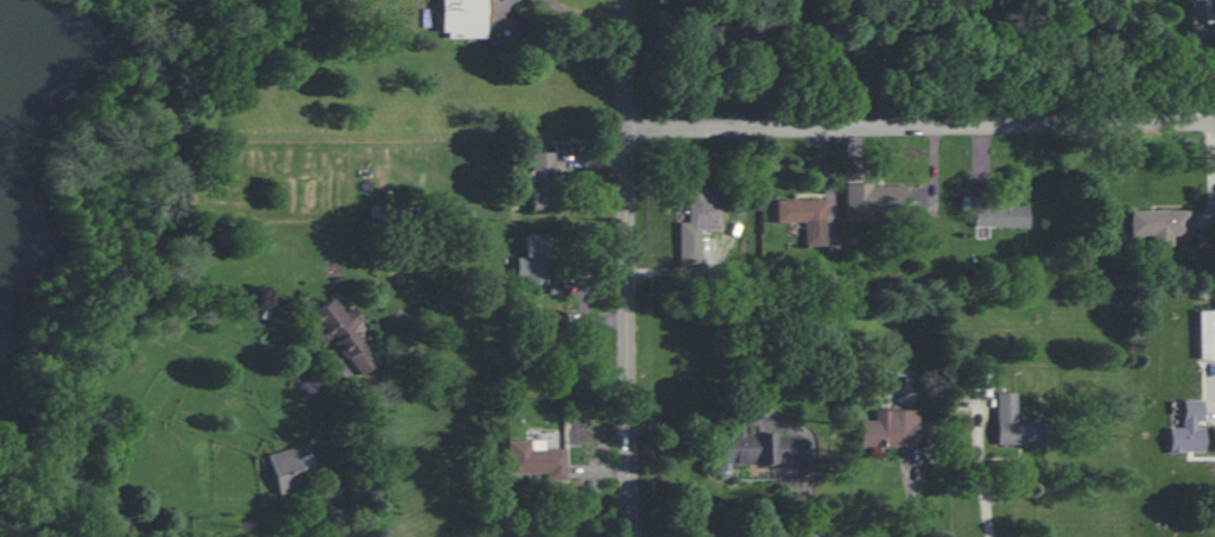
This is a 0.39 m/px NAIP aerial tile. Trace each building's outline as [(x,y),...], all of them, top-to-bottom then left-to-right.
[(441,38),(485,37),(484,0),(441,0),(441,38)] [(553,151),(530,152),(531,209),(554,209),(553,151)] [(849,184),(873,184),(873,188),(905,188),(906,200),(906,213),(874,213),(874,219),(849,220),(849,184)] [(689,189),(707,189),(707,192),(722,192),(724,229),(702,230),(703,247),(704,264),(681,265),(679,222),(689,221),(689,189)] [(1027,207),(1030,229),(975,228),(976,198),(985,200),(994,200),(994,207),(1027,207)] [(776,202),(829,201),(830,223),(827,223),(828,236),(828,247),(806,247),(805,223),(777,223),(776,202)] [(1132,213),(1188,213),(1188,223),(1189,239),(1167,239),(1167,248),(1154,248),(1154,236),(1131,238),(1132,213)] [(547,233),(523,232),(523,258),(514,257),(514,283),(546,283),(547,233)] [(379,364),(352,329),(364,319),(353,305),(343,313),(330,297),(305,317),(324,342),(330,336),(362,377),(379,364)] [(1197,310),(1199,358),(1214,358),(1214,310),(1197,310)] [(565,312),(545,311),(544,328),(565,329),(565,312)] [(996,444),(1045,443),(1045,418),(1016,418),(1015,392),(995,392),(996,444)] [(1202,424),(1202,400),(1182,400),(1182,427),(1168,427),(1168,452),(1203,452),(1204,424),(1202,424)] [(859,447),(918,446),(917,409),(874,410),(874,419),(859,420),(859,447)] [(807,463),(807,437),(775,437),(775,432),(762,432),(762,426),(733,426),(733,434),(713,433),(713,463),(807,463)] [(505,441),(506,476),(566,475),(565,448),(544,449),(543,440),(505,441)] [(268,454),(279,495),(306,487),(296,446),(268,454)]
